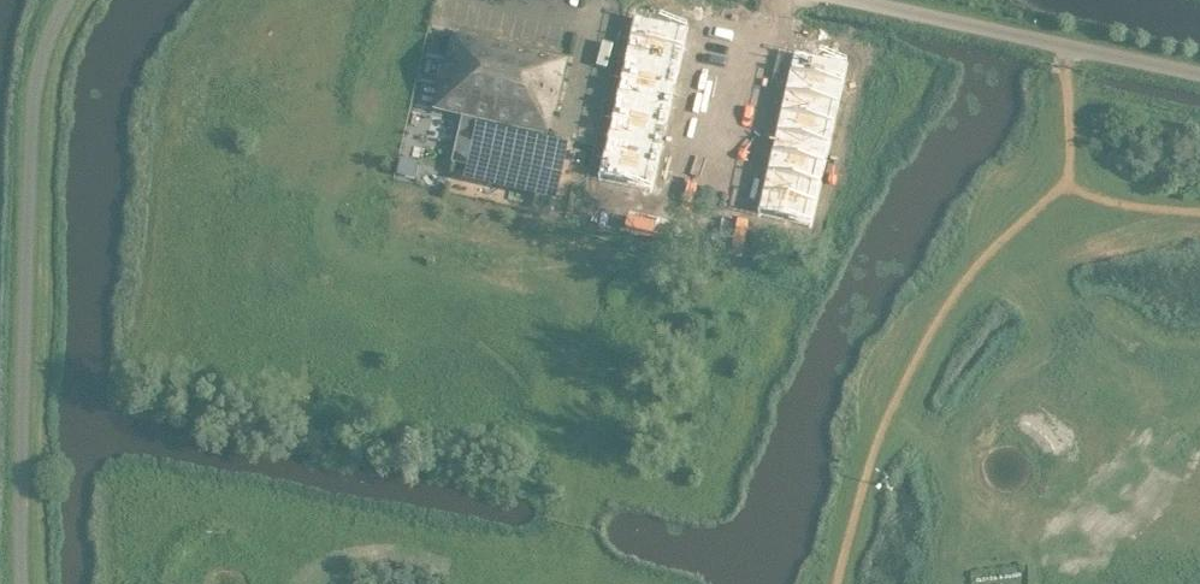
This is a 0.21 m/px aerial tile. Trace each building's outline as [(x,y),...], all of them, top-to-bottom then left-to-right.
[(686,26),(636,15),(636,12),(635,12),(630,35),(683,46),(688,24),(687,23),(686,26)] [(452,30),(434,106),(475,115),(547,132),(552,110),(555,111),(568,56),(487,38),(487,37),(451,29),(451,30),(452,30)] [(678,66),(683,46),(630,35),(625,55),(678,66)] [(845,61),(795,50),(795,48),(794,47),(789,70),(842,82),(847,59),(846,59),(845,61)] [(674,86),(678,66),(625,55),(621,75),(674,86)] [(838,102),(842,82),(789,70),(785,90),(838,102)] [(669,106),(674,86),(621,75),(616,95),(669,106)] [(833,122),(838,102),(785,90),(780,110),(833,122)] [(665,126),(669,106),(616,95),(612,115),(665,126)] [(829,142),(833,122),(780,110),(776,130),(829,142)] [(660,146),(665,126),(612,115),(607,135),(660,146)] [(825,162),(829,142),(776,130),(772,150),(825,162)] [(656,166),(660,146),(607,135),(603,155),(656,166)] [(820,182),(825,162),(772,150),(767,170),(820,182)] [(651,189),(656,166),(603,155),(598,178),(599,178),(600,176),(650,187),(650,189),(651,189)] [(816,202),(820,182),(767,170),(763,190),(816,202)] [(811,225),(816,202),(763,190),(758,213),(759,213),(760,211),(810,222),(810,225),(811,225)]
